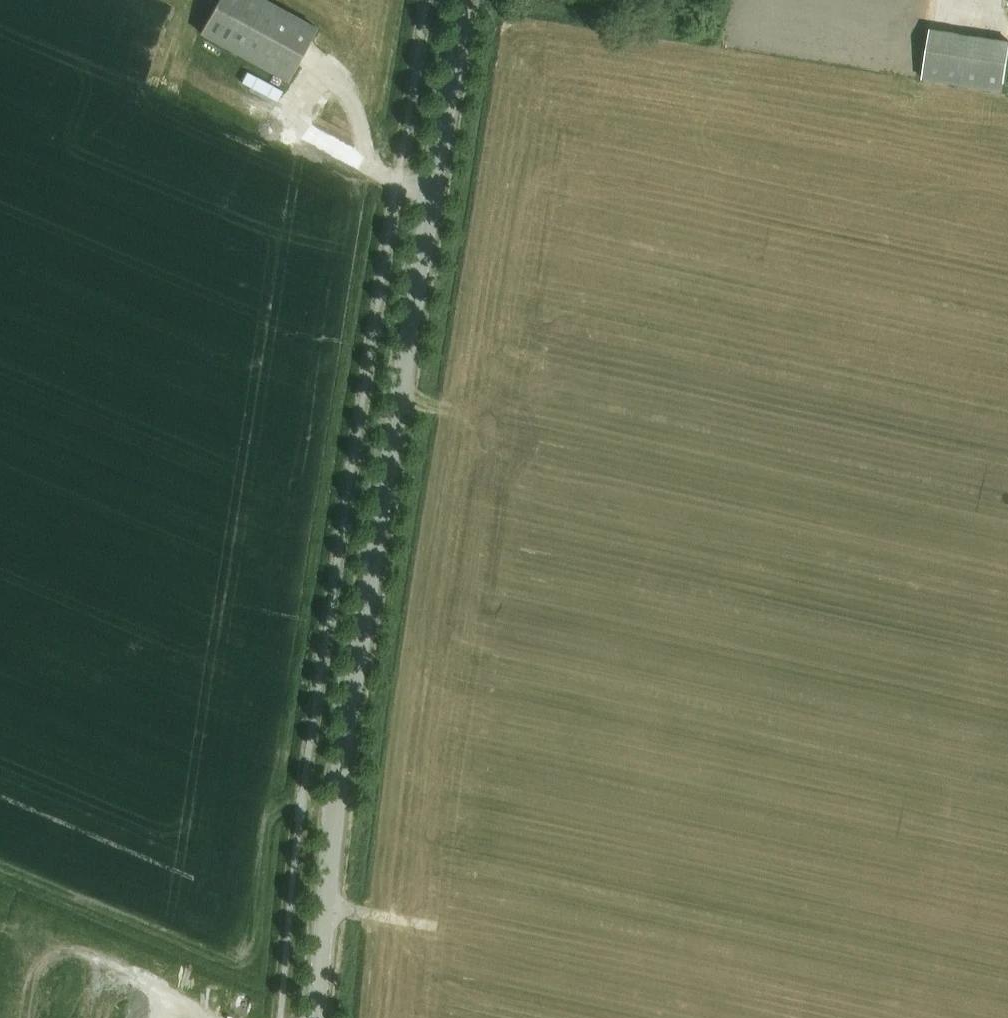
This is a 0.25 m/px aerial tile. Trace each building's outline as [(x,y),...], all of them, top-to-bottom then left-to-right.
[(287,81),(317,27),(267,0),(219,0),(200,34),(287,81)] [(920,27),(914,79),(1000,88),(1004,54),(1006,54),(1007,36),(920,27)]
